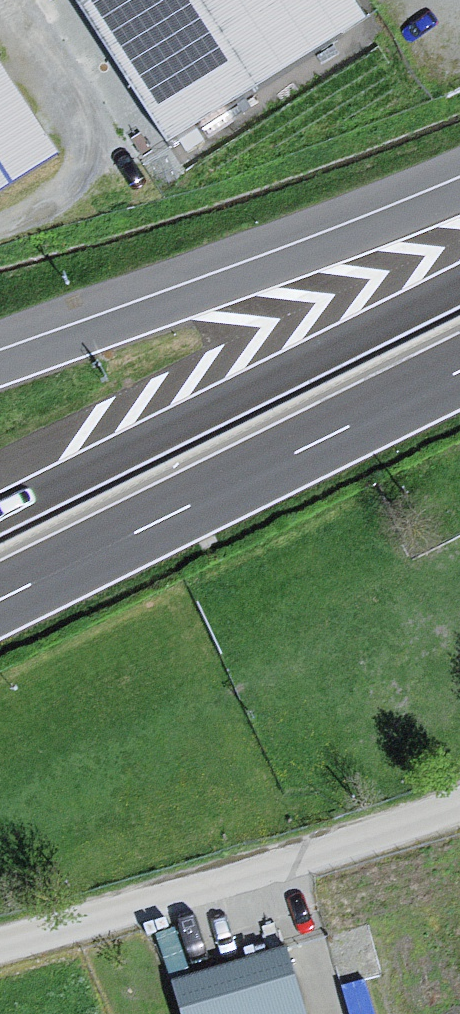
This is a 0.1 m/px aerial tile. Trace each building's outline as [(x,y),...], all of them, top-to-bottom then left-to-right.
[(338,0),(60,0),(152,147),(352,22),(338,0)] [(0,80),(0,194),(51,161),(0,80)] [(281,951),(224,968),(178,982),(188,1013),(300,1013),(281,951)]
